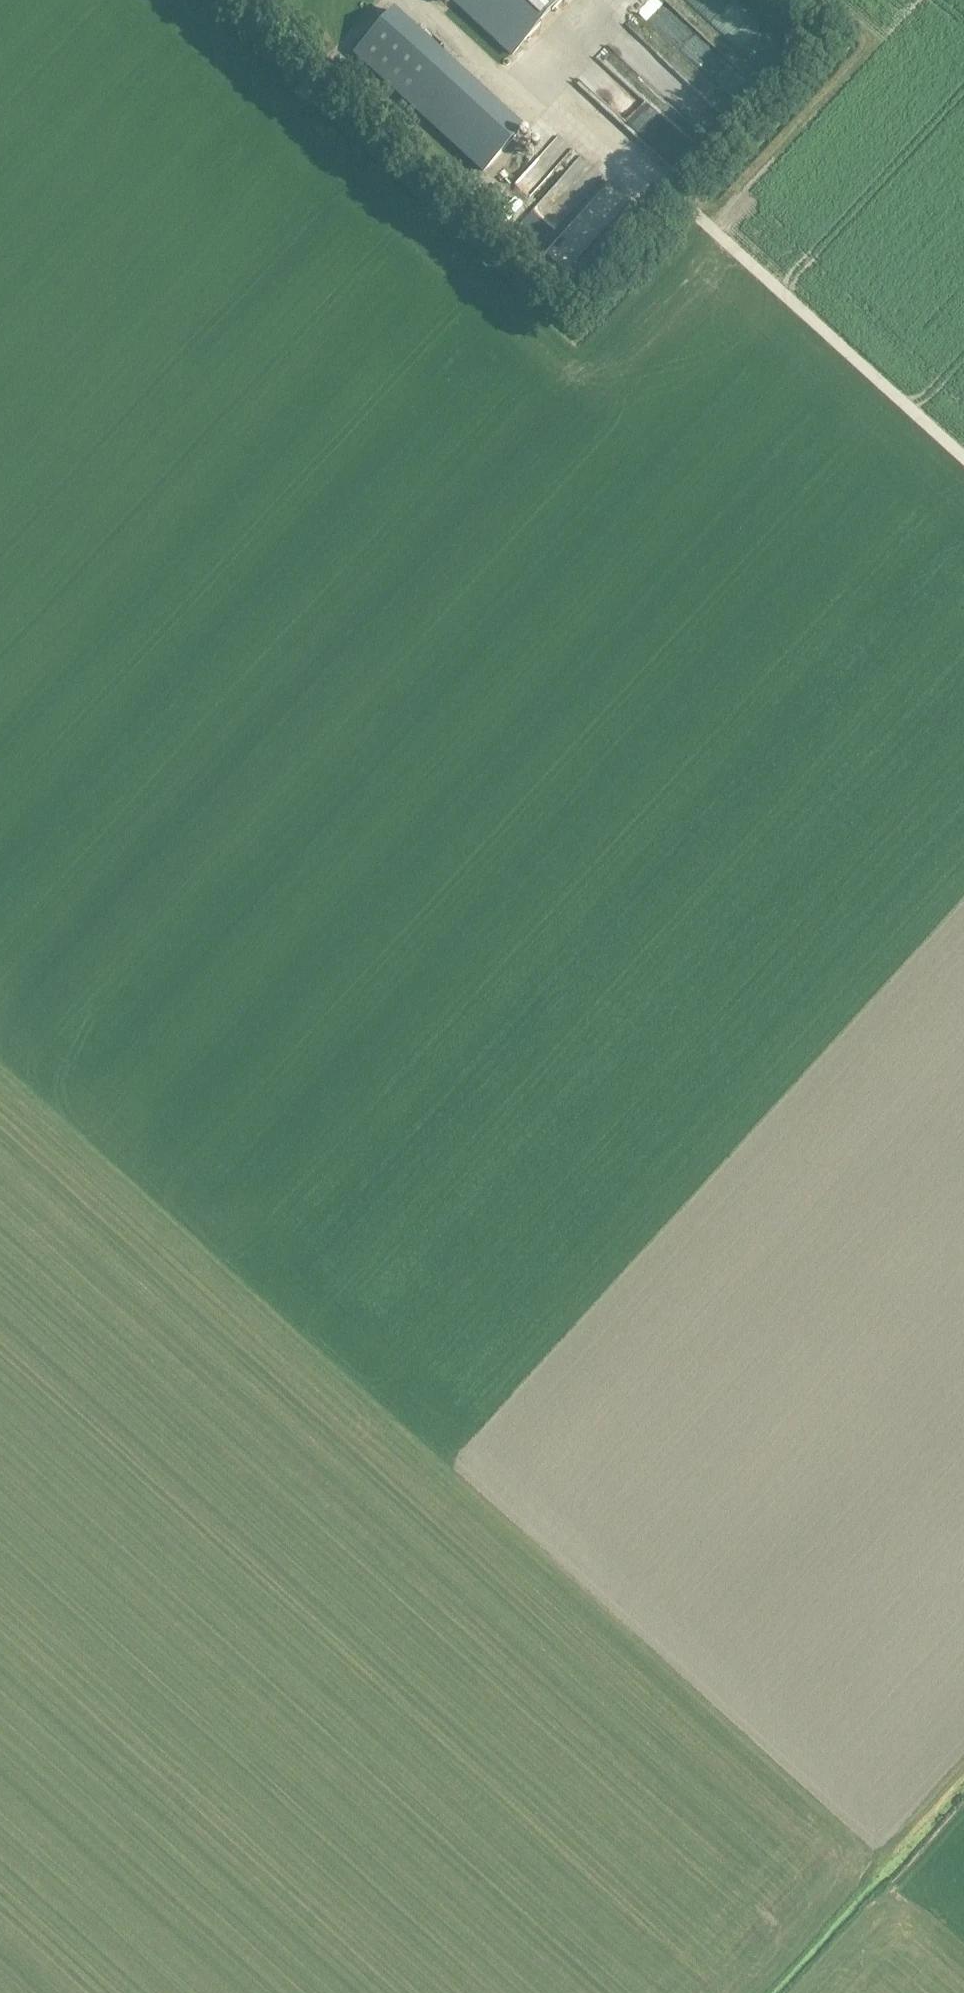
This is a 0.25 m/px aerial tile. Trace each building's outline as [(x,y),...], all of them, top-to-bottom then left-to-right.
[(512,54),(512,55),(563,0),(453,0),(512,54)] [(682,48),(695,34),(660,0),(643,0),(638,6),(682,48)] [(750,65),(769,44),(721,0),(702,0),(691,12),(750,65)] [(591,56),(576,72),(607,101),(622,85),(591,56)] [(558,133),(521,173),(534,184),(560,156),(567,163),(578,151),(558,133)] [(578,159),(520,221),(533,233),(591,171),(578,159)] [(600,182),(543,247),(567,268),(624,203),(600,182)]
